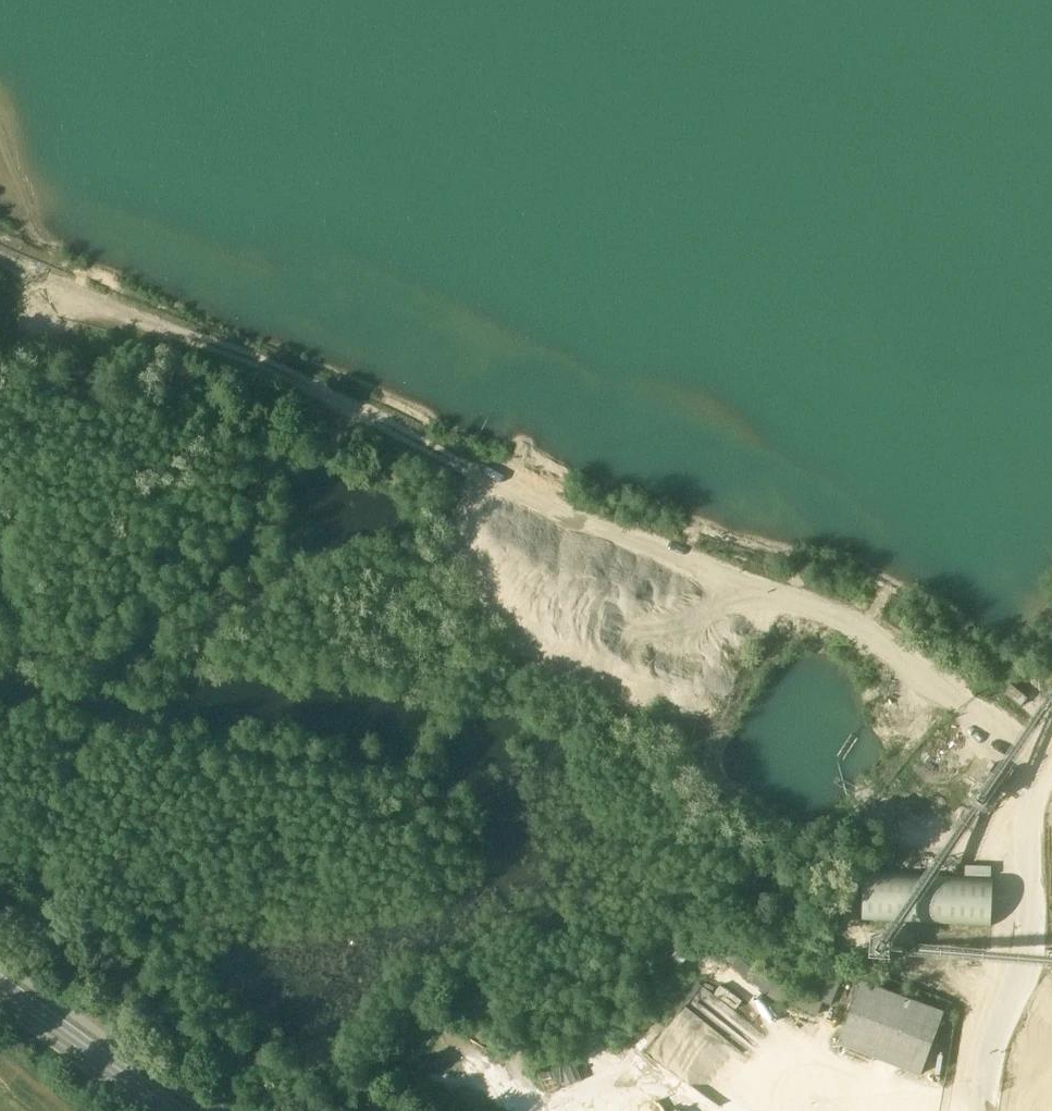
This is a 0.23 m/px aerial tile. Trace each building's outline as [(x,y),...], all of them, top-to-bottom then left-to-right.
[(994,878),(865,872),(862,920),(991,926),(994,878)] [(944,1012),(862,981),(839,1043),(921,1074),(944,1012)]
